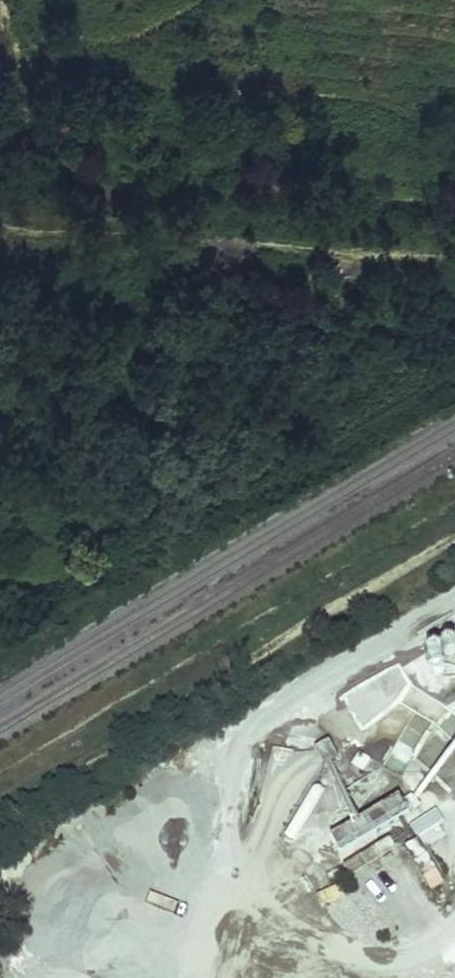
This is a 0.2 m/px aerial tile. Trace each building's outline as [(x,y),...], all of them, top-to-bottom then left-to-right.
[(425,790),(432,777),(446,769),(454,752),(454,704),(449,707),(412,688),(402,671),(394,666),(365,683),(355,702),(362,714),(373,720),(402,703),(414,710),(391,752),(374,762),(357,753),(351,764),(340,771),(344,778),(353,783),(375,819),(395,808),(382,786),(408,800),(425,790)] [(425,849),(448,834),(435,813),(411,828),(425,849)] [(427,854),(418,857),(434,893),(442,889),(427,854)]
